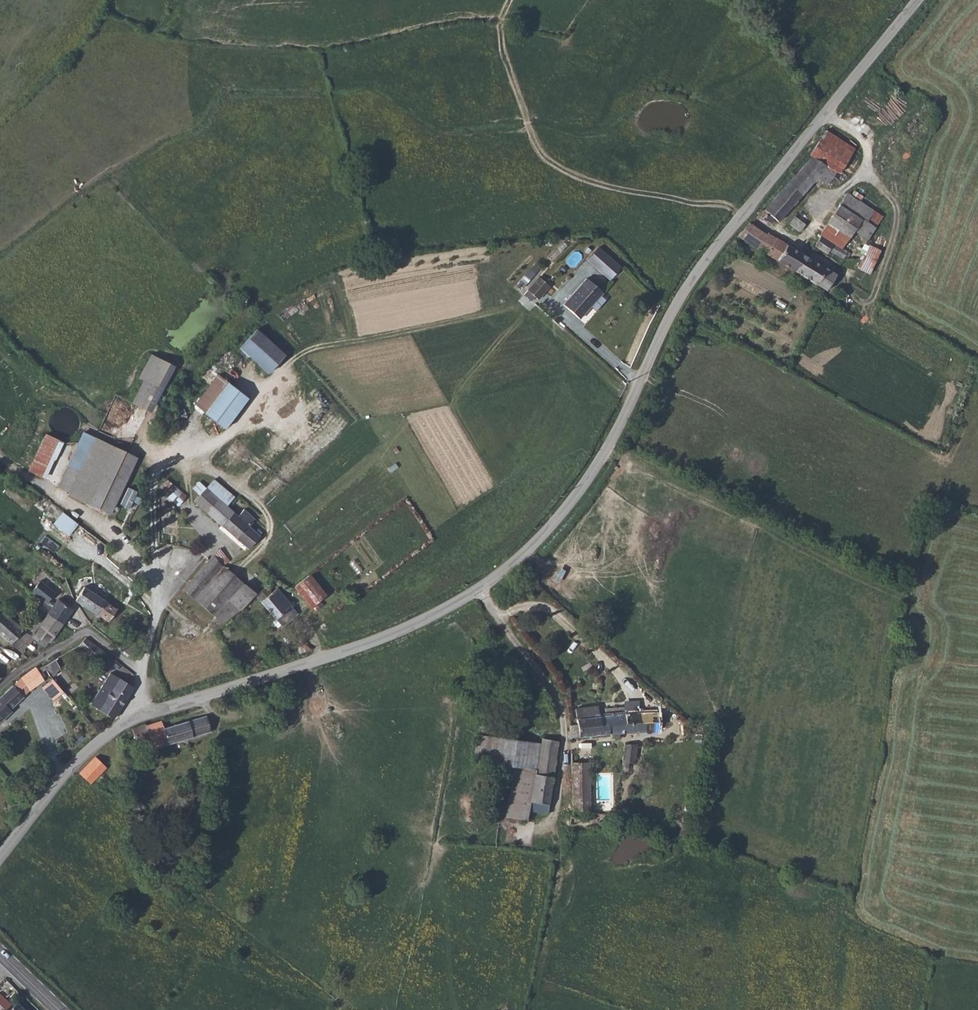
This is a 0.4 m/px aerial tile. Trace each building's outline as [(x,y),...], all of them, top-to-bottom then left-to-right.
[(839,171),(834,177),(845,185),(849,178),(841,172),(856,148),(826,129),(809,153),(813,156),(839,171)] [(766,208),(757,211),(765,217),(764,220),(770,224),(775,219),(779,222),(814,182),(820,179),(828,185),(834,177),(839,171),(813,156),(766,208)] [(849,194),(849,193),(841,204),(843,205),(867,221),(874,210),(849,194)] [(870,238),(883,216),(874,210),(867,221),(843,205),(822,235),(847,251),(858,232),(870,238)] [(802,229),(806,221),(794,216),(790,224),(802,229)] [(748,221),(738,235),(762,252),(828,291),(837,274),(769,232),(767,234),(748,221)] [(843,258),(847,251),(822,235),(815,245),(828,253),(830,250),(843,258)] [(619,252),(610,241),(602,248),(613,258),(619,252)] [(869,245),(856,267),(870,272),(882,250),(869,245)] [(553,279),(544,269),(528,286),(535,293),(538,290),(540,292),(553,279)] [(566,298),(581,313),(605,288),(589,274),(566,298)] [(260,328),(242,345),(268,373),(286,355),(260,328)] [(150,353),(137,378),(141,380),(161,391),(175,367),(150,353)] [(196,402),(223,427),(247,397),(221,372),(196,402)] [(152,411),(161,391),(141,380),(131,402),(152,411)] [(265,424),(273,417),(263,407),(255,414),(265,424)] [(56,439),(44,433),(26,469),(39,476),(56,439)] [(71,481),(65,493),(64,495),(106,514),(133,458),(92,438),(81,433),(60,476),(71,481)] [(71,481),(60,476),(54,488),(65,493),(71,481)] [(198,480),(193,487),(199,492),(193,501),(249,547),(260,535),(248,525),(255,516),(240,504),(234,511),(198,480)] [(186,495),(175,487),(170,487),(168,490),(170,493),(167,497),(178,505),(186,495)] [(75,522),(61,511),(52,523),(66,533),(75,522)] [(218,550),(185,588),(180,596),(189,606),(195,598),(222,566),(230,560),(218,550)] [(255,553),(250,559),(264,570),(270,574),(275,570),(255,553)] [(195,598),(214,614),(229,598),(242,583),(235,576),(222,566),(195,598)] [(310,605),(325,594),(310,574),(294,586),(310,605)] [(242,583),(229,598),(239,606),(253,592),(242,583)] [(267,585),(255,595),(283,626),(299,611),(291,603),(292,602),(285,595),(281,600),(272,591),(267,585)] [(116,609),(83,586),(74,600),(107,621),(116,609)] [(281,600),(285,595),(277,587),(272,591),(281,600)] [(49,613),(63,623),(73,608),(53,594),(42,608),(49,613)] [(214,614),(195,598),(189,606),(207,622),(214,614)] [(229,598),(214,614),(224,623),(227,620),(225,618),(239,606),(229,598)] [(42,608),(38,606),(22,629),(26,633),(30,636),(32,634),(49,613),(42,608)] [(9,643),(10,643),(22,629),(0,609),(0,635),(9,643)] [(49,643),(63,623),(49,613),(32,634),(39,641),(41,638),(49,643)] [(22,629),(10,643),(23,653),(27,648),(22,644),(27,637),(24,635),(26,633),(22,629)] [(287,639),(297,647),(305,643),(293,633),(287,639)] [(76,645),(91,658),(103,646),(101,645),(85,636),(77,645),(76,645)] [(297,647),(299,654),(307,651),(312,649),(305,643),(297,647)] [(51,655),(44,660),(49,667),(46,670),(49,672),(58,663),(51,655)] [(0,696),(0,721),(10,711),(8,708),(31,686),(43,678),(36,668),(37,667),(36,665),(22,675),(0,696)] [(112,719),(132,687),(110,672),(88,702),(112,719)] [(52,698),(63,689),(52,676),(42,687),(52,698)] [(571,725),(572,737),(613,732),(659,730),(659,723),(667,723),(667,713),(659,713),(658,711),(625,713),(625,709),(620,708),(605,710),(606,715),(581,717),(582,724),(571,725)] [(139,726),(133,729),(139,744),(144,742),(152,739),(155,748),(212,729),(206,713),(163,727),(161,719),(139,726)] [(479,735),(475,760),(498,764),(497,774),(515,777),(510,819),(529,821),(529,812),(533,780),(537,772),(542,744),(479,735)] [(529,812),(549,814),(560,741),(543,739),(542,744),(537,772),(533,780),(529,812)] [(624,742),(620,772),(628,773),(630,762),(635,762),(637,742),(624,742)] [(96,756),(80,771),(91,783),(108,766),(96,756)] [(571,815),(575,816),(588,820),(591,810),(590,802),(591,762),(572,761),(572,763),(572,809),(571,815)] [(11,1004),(0,994),(0,1009),(5,1009),(11,1004)]
